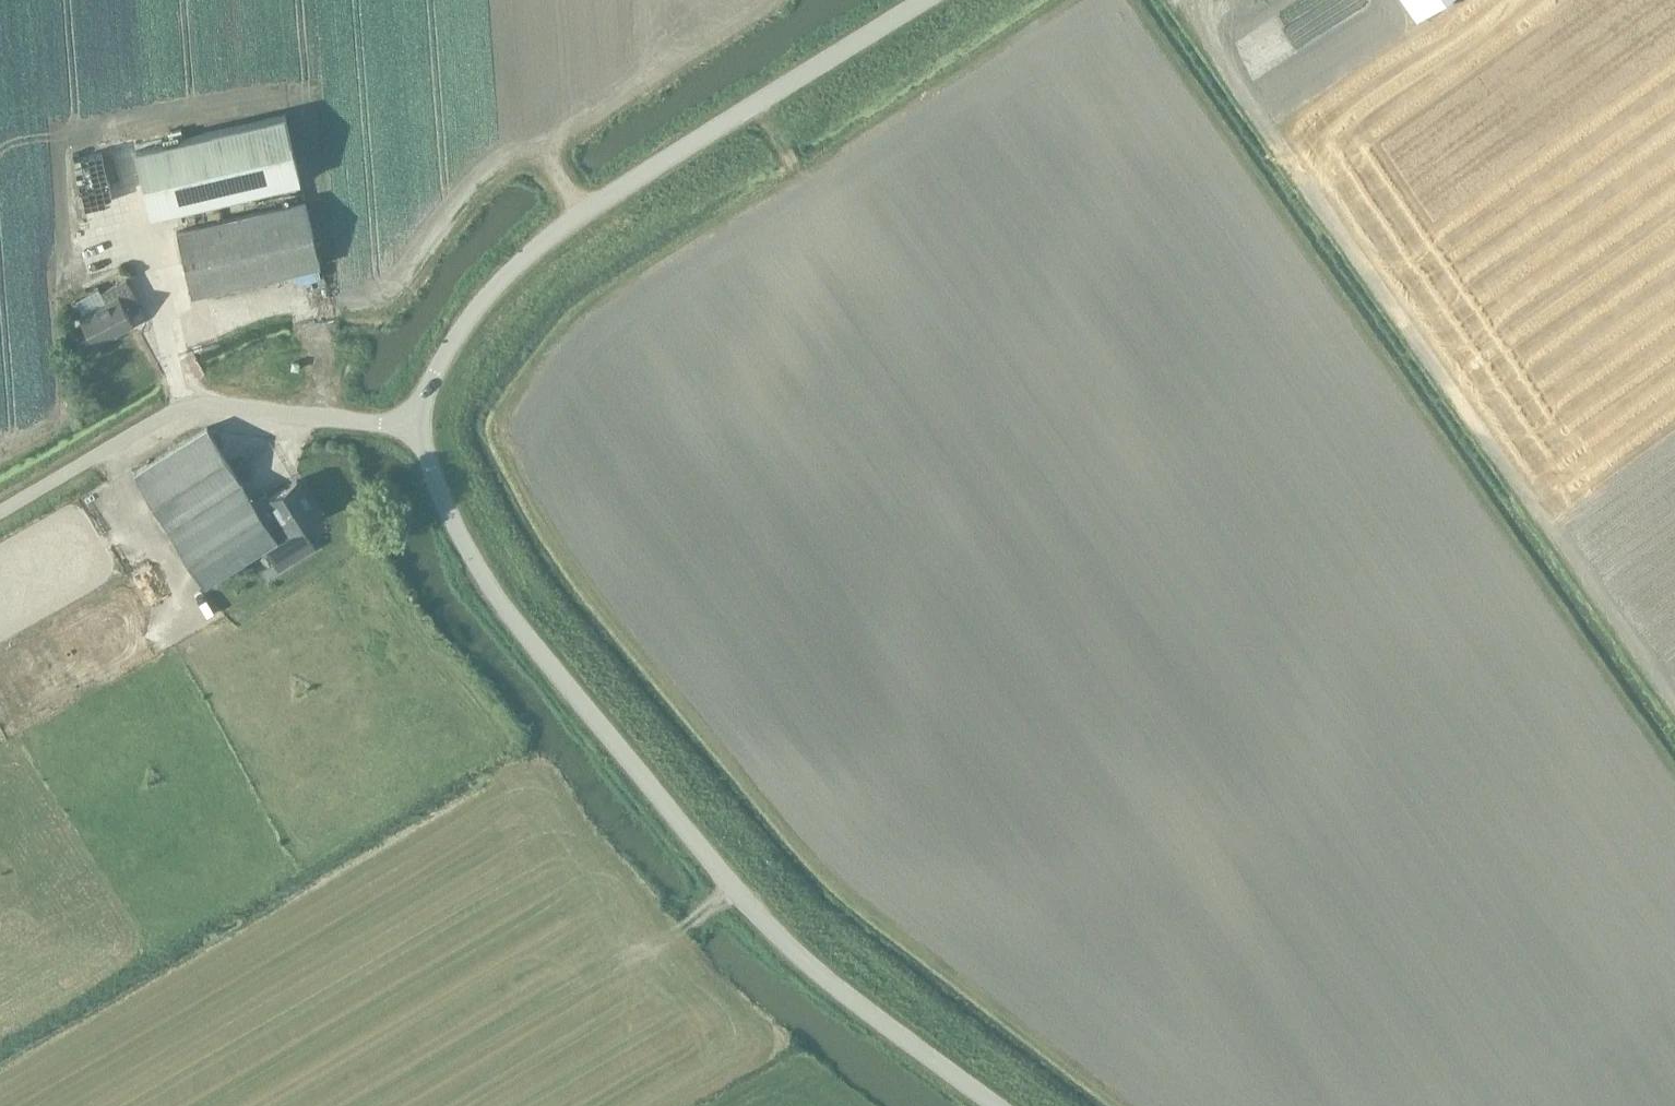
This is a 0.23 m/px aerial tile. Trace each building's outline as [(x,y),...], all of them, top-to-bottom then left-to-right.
[(1416,17),(1441,0),(1404,0),(1416,17)] [(287,118),(136,152),(151,223),(304,187),(287,118)] [(320,266),(305,203),(176,233),(191,296),(320,266)] [(70,255),(73,267),(93,262),(91,251),(70,255)] [(132,326),(124,311),(139,303),(126,279),(100,293),(105,303),(80,316),(95,345),(132,326)] [(318,513),(297,480),(269,498),(267,494),(254,502),(208,428),(134,474),(203,586),(277,539),(268,524),(281,516),(290,531),(318,513)]
